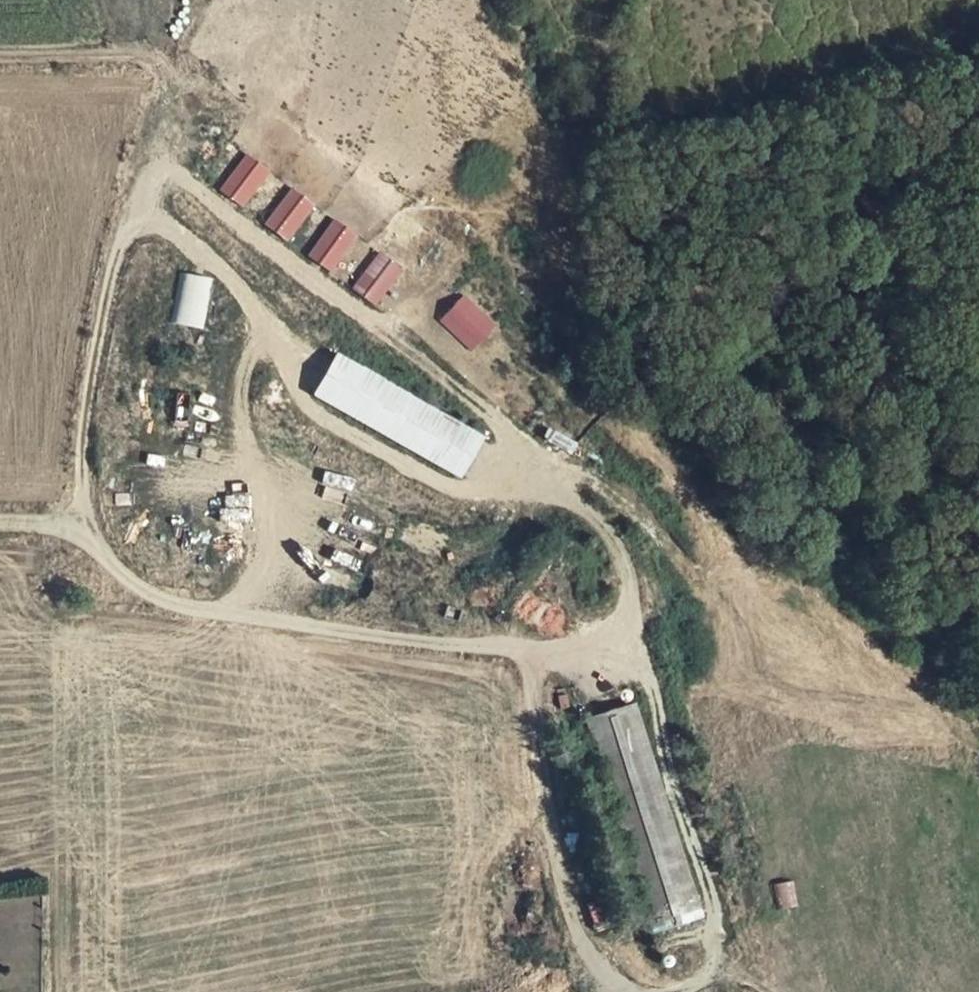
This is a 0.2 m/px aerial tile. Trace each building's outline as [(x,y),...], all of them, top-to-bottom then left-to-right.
[(219,189),(243,208),(272,172),(248,153),(219,189)] [(467,304),(280,174),(254,213),(441,343),(467,304)] [(204,328),(213,277),(181,271),(172,322),(204,328)] [(486,435),(336,357),(315,396),(465,475),(486,435)] [(707,922),(637,704),(592,718),(662,936),(707,922)]
